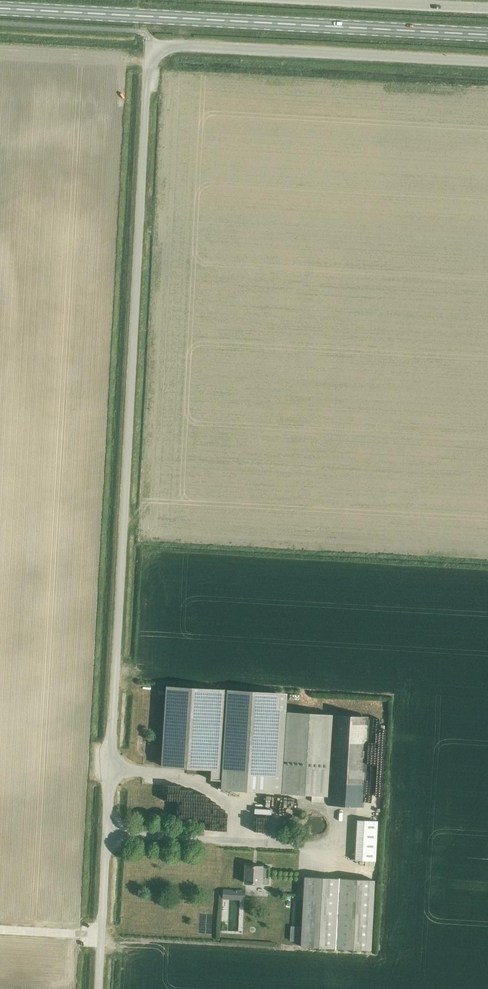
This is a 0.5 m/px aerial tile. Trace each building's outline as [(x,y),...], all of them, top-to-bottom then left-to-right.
[(224,790),(231,691),(167,687),(163,767),(211,769),(211,780),(222,781),(221,790),(224,790)] [(231,691),(224,790),(329,796),(329,805),(361,806),(366,718),(334,716),(278,713),(279,694),(231,691)] [(165,784),(164,797),(178,797),(179,785),(165,784)] [(357,820),(355,861),(375,862),(377,822),(357,820)] [(261,884),(268,884),(269,867),(246,866),(245,883),(261,884)] [(374,880),(304,876),(301,946),(371,950),(374,880)] [(227,895),(250,896),(250,889),(227,888),(227,895)]
